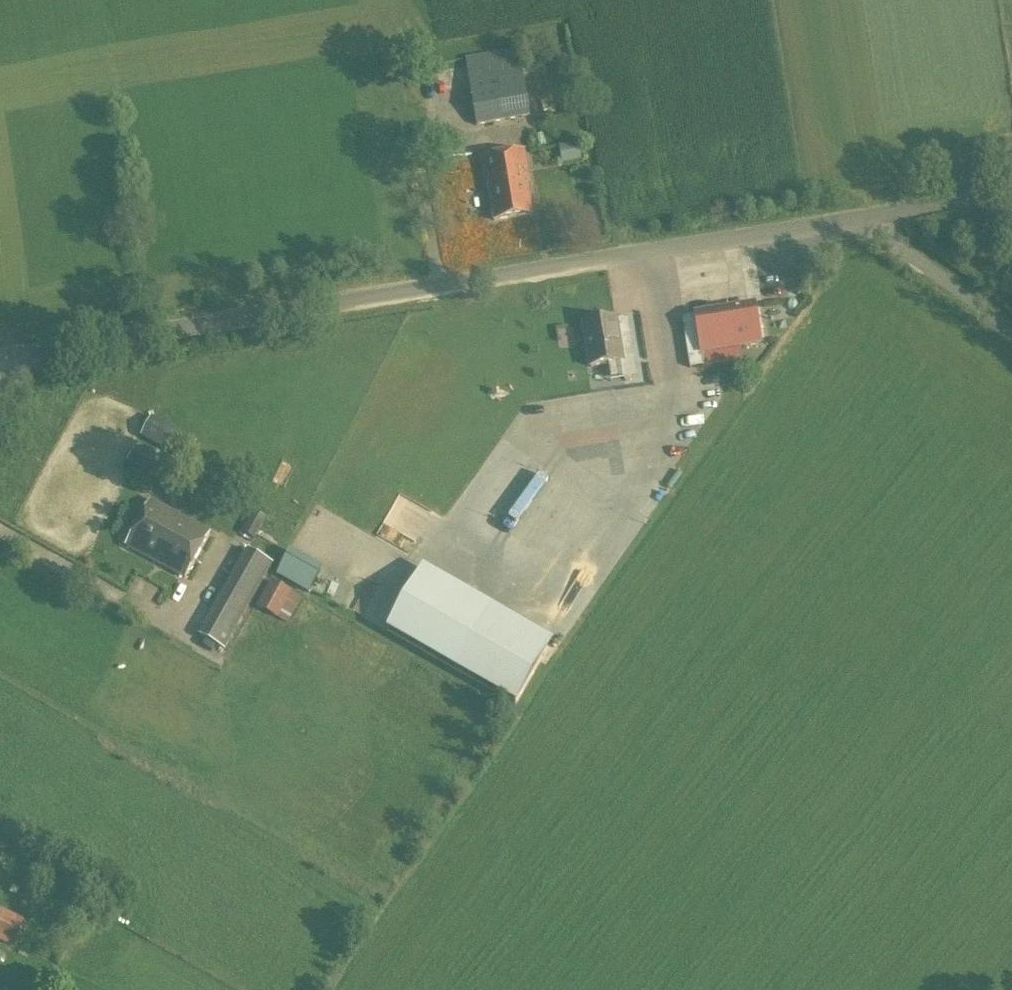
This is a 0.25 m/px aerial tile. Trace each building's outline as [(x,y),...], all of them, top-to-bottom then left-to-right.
[(477,126),(529,117),(520,60),(467,69),(477,126)] [(560,145),(561,160),(580,158),(580,144),(560,145)] [(502,156),(513,219),(533,215),(528,184),(530,184),(524,152),(502,156)] [(494,222),(513,219),(502,156),(481,159),(486,188),(488,187),(494,222)] [(733,309),(740,348),(762,345),(755,305),(733,309)] [(733,309),(682,317),(688,356),(701,355),(703,366),(742,360),(740,348),(733,309)] [(617,331),(615,319),(584,324),(591,367),(621,362),(624,379),(637,377),(634,360),(635,360),(630,329),(617,331)] [(197,441),(151,417),(140,437),(186,461),(197,441)] [(156,479),(165,463),(135,447),(126,463),(156,479)] [(532,513),(519,535),(539,547),(546,535),(562,544),(567,535),(579,542),(599,507),(553,481),(534,514),(532,513)] [(185,578),(209,534),(150,501),(126,546),(185,578)] [(251,516),(242,534),(254,540),(264,521),(252,515),(251,516)] [(224,649),(273,564),(247,549),(198,635),(224,649)] [(289,550),(275,574),(306,593),(320,568),(289,550)] [(391,634),(515,704),(546,650),(423,578),(391,634)] [(301,598),(270,581),(256,607),(287,624),(301,598)] [(1,908),(0,910),(0,941),(11,947),(25,920),(1,908)]
